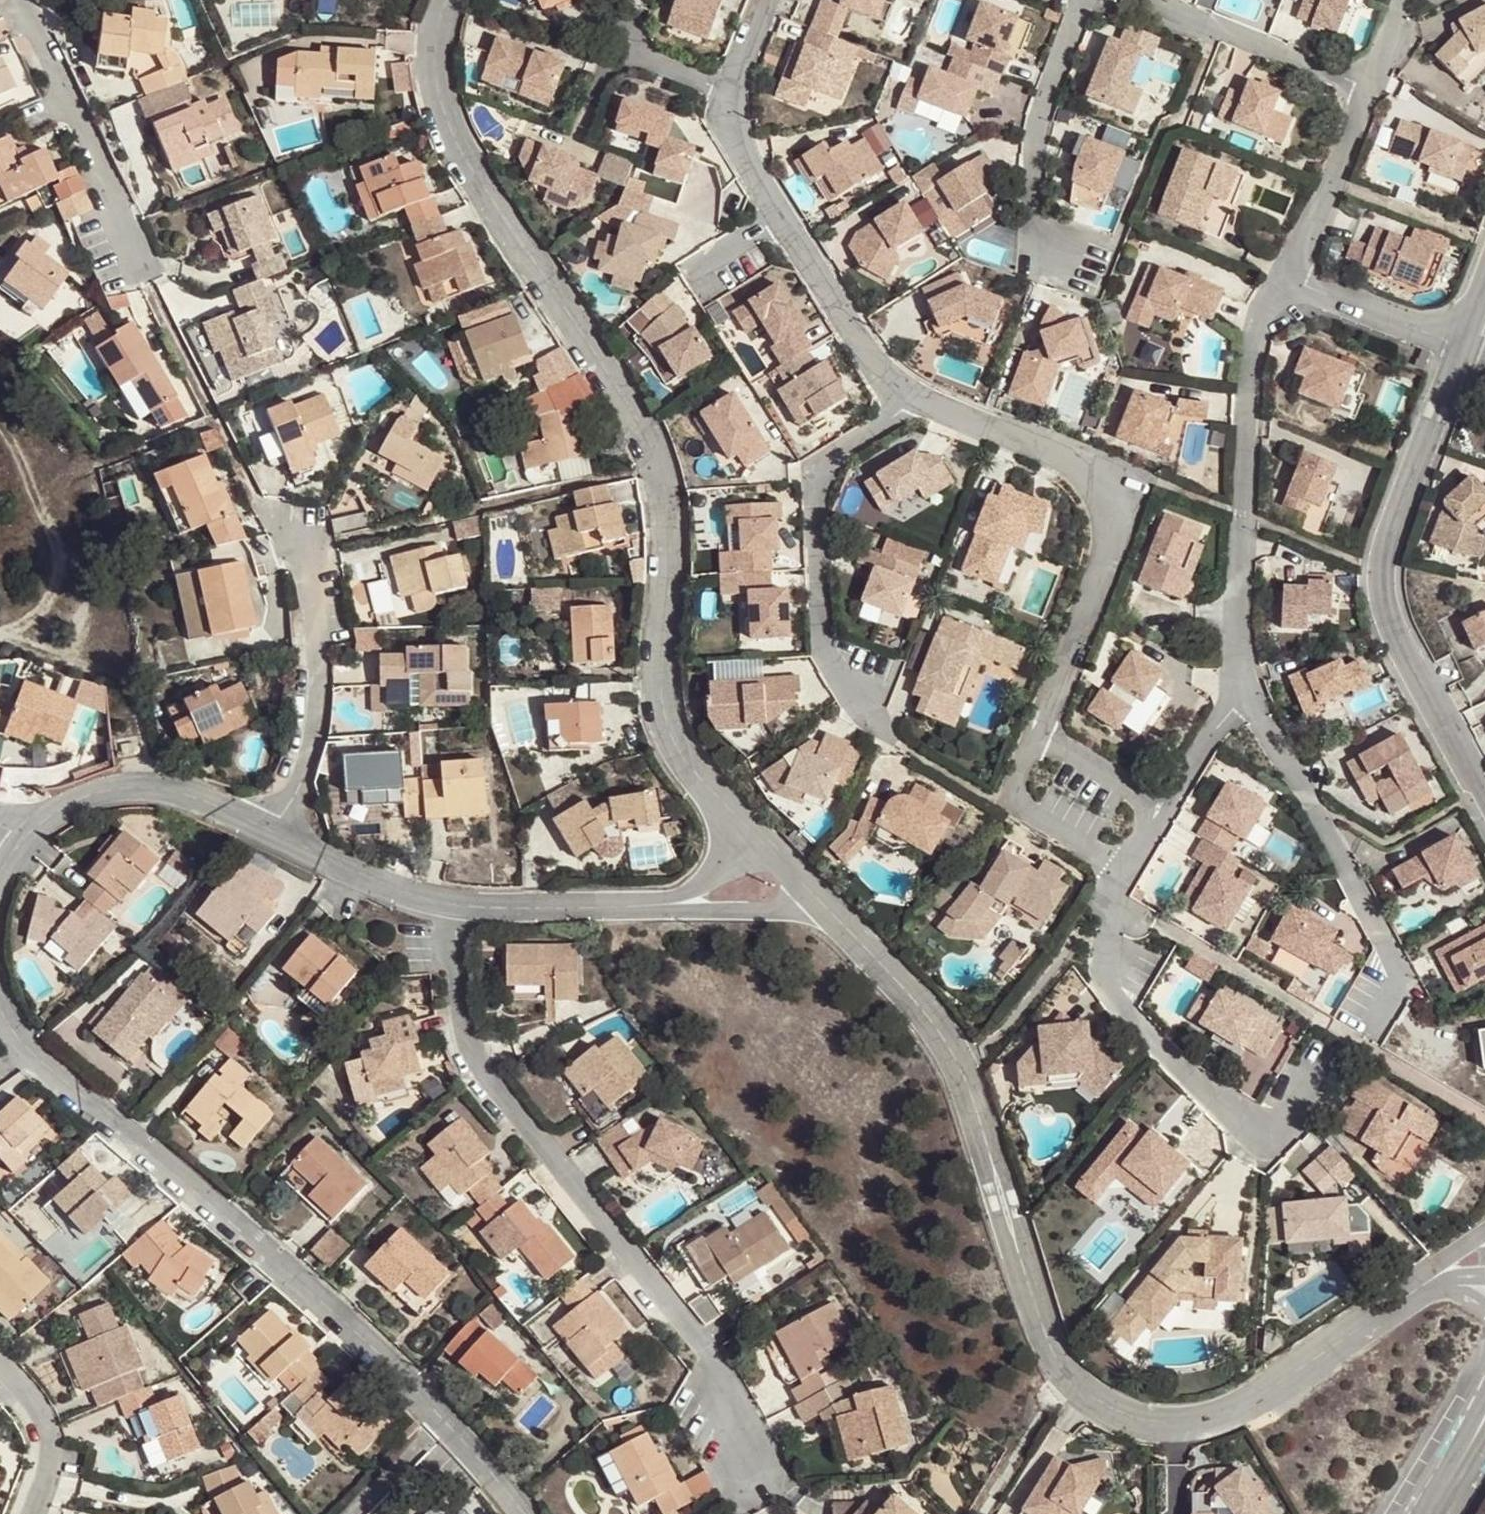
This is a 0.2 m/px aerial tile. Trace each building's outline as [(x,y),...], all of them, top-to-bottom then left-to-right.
[(570,0),(540,0),(541,2),(544,11),(557,5),(569,0),(570,0)] [(571,6),(569,0),(557,5),(559,11),(571,6)] [(723,0),(677,0),(672,13),(713,28),(723,0)] [(877,21),(884,2),(885,0),(841,0),(840,5),(828,0),(823,0),(811,29),(836,39),(848,9),(877,21)] [(1351,0),(1304,0),(1296,17),(1337,34),(1351,0)] [(877,21),(885,24),(892,6),(884,2),(877,21)] [(1001,76),(1002,76),(1010,57),(1004,55),(1019,18),(982,4),(967,41),(976,44),(972,54),(953,47),(949,56),(955,58),(1001,76)] [(1058,22),(1061,13),(1048,8),(1044,17),(1058,22)] [(1484,51),(1484,9),(1460,22),(1464,29),(1455,39),(1436,58),(1456,77),(1476,56),(1484,51)] [(139,79),(146,94),(187,77),(180,61),(172,51),(163,51),(167,22),(164,22),(165,16),(153,14),(132,11),(130,20),(102,16),(95,67),(124,71),(127,49),(128,45),(135,46),(134,50),(154,53),(163,69),(139,79)] [(708,40),(713,28),(672,13),(668,25),(708,40)] [(1455,39),(1464,29),(1460,22),(1452,24),(1451,26),(1455,39)] [(850,65),(857,47),(836,39),(811,29),(804,47),(803,48),(806,49),(793,80),(784,77),(776,96),(804,107),(812,88),(840,100),(853,66),(850,65)] [(549,106),(565,65),(498,38),(486,67),(524,82),(519,94),(549,106)] [(1119,109),(1142,53),(1111,41),(1088,97),(1119,109)] [(784,77),(793,80),(806,49),(803,48),(804,47),(797,44),(784,77)] [(356,99),(374,100),(377,52),(342,50),(342,49),(322,48),(321,54),(298,53),(279,62),(277,101),(322,103),(322,97),(322,89),(356,91),(356,99)] [(994,95),(1001,76),(955,58),(947,76),(931,70),(922,93),(906,87),(898,108),(915,115),(921,100),(966,118),(972,104),(967,102),(970,96),(974,98),(977,89),(994,95)] [(391,64),(397,94),(414,91),(408,61),(391,64)] [(16,87),(6,67),(0,70),(0,95),(16,87)] [(519,94),(524,82),(486,67),(481,79),(519,94)] [(191,98),(183,80),(137,100),(145,118),(151,116),(155,123),(152,124),(170,162),(208,145),(207,142),(223,135),(220,130),(235,123),(225,102),(208,110),(204,100),(191,105),(192,107),(185,110),(181,103),(189,99),(191,98)] [(1249,81),(1243,96),(1229,90),(1217,117),(1263,136),(1280,94),(1249,81)] [(42,97),(38,88),(30,92),(34,101),(42,97)] [(356,91),(322,89),(322,97),(356,99),(356,91)] [(192,107),(191,105),(189,99),(181,103),(185,110),(192,107)] [(680,144),(683,132),(674,118),(624,102),(617,125),(619,125),(649,135),(647,141),(646,145),(662,150),(654,176),(683,185),(694,150),(693,147),(680,144)] [(1461,184),(1475,149),(1401,120),(1389,151),(1421,163),(1424,156),(1433,160),(1430,167),(1428,171),(1461,184)] [(407,122),(385,131),(388,141),(411,132),(407,122)] [(224,138),(238,131),(235,123),(220,130),(223,135),(224,138)] [(647,141),(649,135),(619,125),(617,131),(647,141)] [(680,144),(693,147),(683,132),(680,144)] [(58,179),(44,148),(27,156),(23,147),(15,151),(7,135),(0,139),(0,206),(58,179)] [(1122,212),(1138,174),(1120,166),(1125,155),(1080,137),(1072,155),(1079,158),(1076,168),(1071,203),(1095,209),(1104,205),(1122,212)] [(840,197),(882,171),(863,139),(850,147),(846,142),(829,153),(825,146),(823,145),(804,157),(818,180),(826,175),(840,197)] [(1132,148),(1134,143),(1124,139),(1122,144),(1132,148)] [(564,155),(562,160),(554,156),(556,152),(527,141),(520,158),(531,182),(549,189),(564,195),(563,200),(577,206),(589,198),(598,176),(577,168),(580,161),(564,155)] [(173,171),(212,153),(208,145),(170,162),(173,171)] [(627,184),(636,161),(609,150),(600,173),(627,184)] [(1225,202),(1237,172),(1184,150),(1158,215),(1219,240),(1233,205),(1225,202)] [(562,160),(564,155),(556,152),(554,156),(562,160)] [(932,163),(911,177),(921,194),(939,183),(952,204),(939,212),(955,238),(993,215),(982,198),(993,191),(982,174),(993,168),(985,154),(942,180),(932,163)] [(277,160),(281,169),(294,164),(290,155),(277,160)] [(1138,174),(1143,162),(1125,155),(1120,166),(1138,174)] [(406,209),(413,227),(440,217),(432,197),(429,198),(416,162),(398,169),(394,156),(359,169),(378,219),(406,209)] [(1430,167),(1433,160),(1424,156),(1421,163),(1430,167)] [(810,185),(818,180),(804,157),(795,162),(810,185)] [(353,172),(372,222),(378,219),(359,169),(353,172)] [(61,201),(82,191),(84,190),(77,175),(55,186),(61,201)] [(832,202),(840,197),(826,175),(818,180),(832,202)] [(563,200),(564,195),(549,189),(544,201),(569,210),(577,206),(563,200)] [(647,198),(624,190),(618,205),(615,207),(635,215),(642,210),(647,198)] [(55,204),(63,222),(72,218),(91,210),(82,191),(61,201),(55,204)] [(222,229),(229,226),(239,253),(252,248),(268,242),(273,240),(276,239),(259,194),(208,214),(214,232),(222,229)] [(44,209),(36,195),(25,200),(33,214),(44,209)] [(894,250),(923,233),(905,204),(876,222),(878,226),(872,230),(870,226),(858,233),(850,248),(862,268),(886,282),(899,258),(894,250)] [(679,226),(643,214),(636,219),(634,228),(624,225),(621,238),(609,235),(607,243),(602,262),(600,271),(614,275),(635,281),(641,282),(645,266),(653,269),(659,245),(662,237),(667,238),(675,241),(679,226)] [(440,217),(413,227),(421,246),(418,247),(424,262),(416,265),(426,290),(431,288),(438,285),(444,300),(487,283),(474,252),(469,253),(465,245),(459,230),(447,235),(440,217)] [(239,253),(229,226),(222,229),(232,255),(239,253)] [(1419,289),(1434,251),(1376,228),(1369,246),(1382,251),(1374,271),(1419,289)] [(331,243),(327,235),(320,238),(324,246),(331,243)] [(32,294),(28,300),(43,311),(70,273),(44,254),(50,246),(35,236),(29,244),(25,241),(15,255),(20,258),(9,272),(21,281),(19,284),(32,294)] [(1361,266),(1369,246),(1353,240),(1345,259),(1361,266)] [(268,242),(252,248),(257,262),(274,256),(268,242)] [(595,260),(602,262),(607,243),(600,242),(595,260)] [(470,243),(465,245),(469,253),(474,252),(470,243)] [(1374,271),(1382,251),(1369,246),(1361,266),(1374,271)] [(1432,289),(1434,286),(1446,256),(1434,251),(1419,289),(1425,291),(1428,292),(1432,289)] [(257,262),(252,264),(258,280),(261,279),(284,270),(278,254),(274,256),(257,262)] [(1199,281),(1201,278),(1191,274),(1188,281),(1184,279),(1149,265),(1132,306),(1153,314),(1173,322),(1179,307),(1211,320),(1223,291),(1199,281)] [(21,281),(9,272),(2,282),(28,300),(32,294),(19,284),(21,281)] [(632,291),(635,281),(614,275),(611,286),(632,291)] [(277,321),(261,279),(258,280),(232,290),(239,308),(247,305),(250,313),(234,319),(232,312),(207,321),(219,351),(230,347),(235,361),(241,378),(280,363),(265,325),(277,321)] [(929,303),(949,294),(943,280),(923,290),(929,303)] [(437,303),(444,300),(438,285),(431,288),(437,303)] [(800,330),(804,328),(796,314),(791,317),(786,308),(790,305),(778,286),(733,313),(745,333),(763,322),(767,320),(780,342),(777,344),(772,347),(783,365),(806,351),(811,348),(800,330)] [(986,347),(1004,302),(965,287),(949,294),(929,303),(941,330),(951,334),(986,347)] [(684,319),(686,317),(675,304),(672,307),(659,292),(639,310),(653,324),(641,335),(656,351),(658,352),(662,352),(678,378),(711,358),(694,330),(688,333),(679,323),(684,319)] [(131,306),(126,294),(108,297),(113,310),(131,306)] [(511,316),(505,299),(455,318),(461,336),(444,342),(459,382),(472,387),(500,376),(502,380),(504,382),(507,383),(510,383),(513,380),(514,376),(509,361),(528,354),(514,315),(511,316)] [(247,305),(239,308),(232,312),(234,319),(250,313),(247,305)] [(791,317),(796,314),(790,305),(786,308),(791,317)] [(1044,408),(1062,358),(1077,353),(1094,347),(1085,320),(1075,322),(1070,321),(1066,320),(1059,312),(1051,305),(1039,330),(1041,334),(1042,336),(1042,339),(1041,344),(1036,350),(1034,351),(1026,352),(1010,395),(1044,408)] [(1148,328),(1153,314),(1132,306),(1126,320),(1148,328)] [(97,311),(85,319),(100,344),(113,337),(97,311)] [(688,333),(694,330),(684,319),(679,323),(688,333)] [(777,344),(780,342),(767,320),(763,322),(777,344)] [(219,351),(207,321),(203,323),(214,353),(219,351)] [(176,397),(131,322),(114,332),(116,335),(113,337),(100,344),(124,384),(131,381),(150,413),(175,398),(176,397)] [(124,384),(100,344),(94,348),(137,420),(150,413),(131,381),(124,384)] [(1098,364),(1099,361),(1094,347),(1077,353),(1082,366),(1085,367),(1098,364)] [(1355,368),(1306,349),(1301,363),(1306,365),(1302,376),(1308,378),(1302,393),(1352,413),(1358,396),(1346,391),(1355,368)] [(1424,369),(1430,353),(1422,350),(1419,360),(1417,359),(1415,365),(1424,369)] [(836,391),(838,384),(825,363),(817,368),(806,351),(783,365),(777,368),(781,374),(788,386),(783,389),(796,411),(808,403),(817,418),(843,402),(836,391)] [(241,378),(235,361),(225,365),(231,382),(241,378)] [(1306,365),(1301,363),(1297,374),(1302,376),(1306,365)] [(771,380),(781,374),(777,368),(768,374),(771,380)] [(1367,373),(1355,368),(1346,391),(1358,396),(1352,413),(1358,415),(1366,395),(1360,393),(1367,373)] [(843,402),(848,399),(838,384),(836,391),(843,402)] [(801,428),(817,418),(808,403),(796,411),(783,389),(778,391),(801,428)] [(1179,400),(1175,408),(1136,393),(1118,438),(1151,451),(1158,434),(1152,431),(1154,426),(1168,431),(1175,414),(1207,419),(1210,404),(1179,400)] [(315,463),(309,447),(341,435),(325,394),(293,406),(291,401),(266,411),(269,421),(254,427),(269,464),(284,458),(290,473),(315,463)] [(746,466),(769,451),(746,415),(742,418),(740,413),(744,410),(734,394),(702,414),(730,459),(738,454),(746,466)] [(175,398),(150,413),(159,428),(187,417),(175,398)] [(545,439),(520,445),(527,470),(590,455),(578,407),(539,417),(545,439)] [(402,417),(396,423),(379,454),(397,464),(432,482),(444,460),(409,442),(417,426),(402,417)] [(1173,449),(1162,445),(1168,431),(1154,426),(1152,431),(1158,434),(1151,451),(1170,458),(1173,449)] [(939,457),(925,466),(916,452),(865,484),(882,512),(919,489),(933,480),(940,491),(954,482),(939,457)] [(925,466),(939,457),(916,452),(925,466)] [(1326,479),(1331,481),(1331,480),(1337,465),(1305,452),(1283,505),(1306,514),(1310,503),(1316,506),(1326,479)] [(205,524),(214,545),(245,538),(224,489),(219,491),(216,483),(204,454),(164,471),(190,531),(205,524)] [(428,491),(432,482),(397,464),(393,472),(428,491)] [(178,536),(190,531),(164,471),(153,476),(178,536)] [(1473,478),(1471,478),(1444,503),(1444,505),(1447,508),(1450,511),(1445,516),(1441,515),(1431,543),(1431,544),(1465,556),(1462,569),(1481,573),(1482,559),(1484,559),(1484,491),(1473,478)] [(1306,514),(1326,522),(1341,484),(1331,480),(1331,481),(1326,479),(1316,506),(1310,503),(1306,514)] [(925,500),(940,491),(933,480),(919,489),(925,500)] [(221,481),(216,483),(219,491),(224,489),(221,481)] [(607,484),(575,492),(580,511),(557,517),(560,528),(567,556),(606,547),(605,542),(626,537),(617,502),(611,504),(607,484)] [(998,500),(1002,488),(995,486),(990,497),(998,500)] [(1049,504),(1034,500),(1013,491),(1009,489),(1002,488),(998,500),(990,497),(976,534),(978,534),(966,566),(969,573),(996,583),(1012,542),(1013,543),(1026,518),(1046,527),(1049,504)] [(770,550),(777,550),(775,504),(727,506),(728,525),(741,524),(743,552),(735,552),(736,573),(771,571),(770,550)] [(371,528),(368,511),(331,520),(335,537),(371,528)] [(1196,544),(1202,528),(1166,514),(1138,583),(1174,597),(1196,544)] [(1035,554),(1046,535),(1046,527),(1026,518),(1013,543),(1035,554)] [(559,559),(567,556),(560,528),(552,530),(559,559)] [(901,616),(920,568),(906,563),(913,544),(890,535),(883,554),(864,546),(858,561),(876,568),(873,574),(876,575),(874,582),(871,581),(863,601),(901,616)] [(441,544),(432,546),(435,561),(445,559),(441,544)] [(1174,597),(1182,600),(1203,546),(1196,544),(1174,597)] [(432,546),(390,557),(395,577),(403,575),(408,597),(433,591),(434,595),(467,587),(460,555),(445,559),(435,561),(432,546)] [(721,574),(736,573),(735,552),(719,553),(721,574)] [(927,567),(935,571),(941,559),(932,555),(927,567)] [(211,636),(256,626),(242,561),(198,570),(211,636)] [(790,637),(787,591),(772,592),(771,571),(736,573),(721,574),(722,595),(750,594),(752,639),(790,637)] [(400,599),(408,597),(403,575),(395,577),(400,599)] [(1331,615),(1333,583),(1308,582),(1308,588),(1283,587),(1281,628),(1307,629),(1308,614),(1331,615)] [(557,607),(557,587),(534,588),(535,608),(557,607)] [(615,662),(613,605),(575,606),(577,640),(569,640),(570,663),(615,662)] [(1484,647),(1484,612),(1463,623),(1476,651),(1484,647)] [(983,656),(991,636),(945,618),(919,682),(923,684),(918,697),(922,699),(917,713),(954,728),(966,700),(952,695),(969,651),(983,656)] [(1017,670),(1026,650),(991,636),(983,656),(1000,663),(1017,670)] [(467,646),(409,647),(409,655),(381,655),(382,680),(410,680),(410,685),(387,685),(387,706),(471,705),(470,672),(467,672),(467,646)] [(360,685),(377,685),(378,649),(361,648),(360,685)] [(952,695),(966,700),(983,656),(969,651),(952,695)] [(1153,687),(1162,674),(1132,654),(1113,682),(1116,684),(1109,695),(1103,691),(1090,711),(1117,729),(1121,724),(1139,736),(1166,695),(1153,687)] [(1370,686),(1359,661),(1343,668),(1340,662),(1309,676),(1307,670),(1289,678),(1306,717),(1324,709),(1323,707),(1321,703),(1351,690),(1353,694),(1370,686)] [(1011,684),(1017,670),(1000,663),(994,678),(1011,684)] [(801,693),(800,676),(761,679),(762,686),(745,687),(744,681),(710,683),(711,698),(708,699),(709,719),(717,732),(747,730),(747,726),(766,724),(796,705),(795,694),(801,693)] [(63,743),(79,702),(24,682),(9,722),(36,732),(63,743)] [(914,695),(918,697),(923,684),(919,682),(914,695)] [(228,732),(258,718),(242,683),(222,692),(218,684),(183,701),(190,715),(174,723),(186,748),(193,749),(204,744),(200,736),(224,724),(228,732)] [(387,706),(387,685),(382,685),(374,685),(374,712),(387,712),(387,706)] [(1353,694),(1351,690),(1321,703),(1323,707),(1353,694)] [(183,701),(167,708),(174,723),(190,715),(183,701)] [(599,702),(546,705),(548,722),(542,723),(543,751),(602,748),(599,702)] [(31,744),(36,732),(9,722),(4,734),(31,744)] [(224,724),(200,736),(204,744),(228,732),(224,724)] [(826,804),(850,744),(825,734),(822,744),(819,749),(807,744),(756,778),(773,803),(802,829),(826,804)] [(1406,797),(1428,786),(1400,735),(1347,763),(1363,793),(1369,789),(1375,800),(1381,797),(1390,815),(1410,805),(1406,797)] [(819,749),(822,744),(812,740),(807,744),(819,749)] [(136,754),(133,742),(121,744),(123,757),(136,754)] [(404,802),(405,818),(426,816),(423,782),(423,778),(404,779),(402,751),(344,755),(347,792),(363,790),(364,805),(389,803),(404,802)] [(442,764),(443,780),(423,782),(426,816),(426,819),(446,817),(444,793),(463,792),(463,800),(487,798),(484,761),(442,764)] [(554,791),(561,807),(581,798),(574,782),(554,791)] [(937,817),(946,802),(916,784),(907,800),(907,801),(907,802),(907,804),(907,805),(906,806),(905,807),(904,808),(893,812),(889,806),(887,810),(868,803),(858,829),(872,835),(871,837),(893,849),(916,847),(929,854),(947,824),(947,823),(937,817)] [(1245,841),(1266,806),(1228,784),(1222,795),(1225,797),(1220,805),(1217,803),(1197,835),(1203,839),(1229,854),(1239,837),(1245,841)] [(1432,793),(1428,786),(1406,797),(1410,805),(1432,793)] [(1369,804),(1375,800),(1369,789),(1363,793),(1369,804)] [(364,805),(363,790),(347,792),(348,806),(364,805)] [(444,793),(446,817),(488,814),(487,798),(463,800),(463,792),(444,793)] [(585,801),(554,820),(577,858),(593,848),(602,858),(613,859),(622,852),(619,831),(618,823),(636,821),(637,829),(659,825),(654,792),(611,799),(611,804),(602,805),(592,811),(585,801)] [(1220,805),(1225,797),(1222,795),(1217,803),(1220,805)] [(907,800),(906,799),(904,798),(900,799),(895,800),(889,806),(893,812),(904,808),(905,807),(906,806),(907,805),(907,804),(907,802),(907,801),(907,800)] [(887,810),(889,806),(870,799),(868,803),(887,810)] [(389,803),(364,805),(365,817),(389,816),(389,803)] [(636,821),(618,823),(619,831),(637,829),(636,821)] [(871,837),(872,835),(858,829),(854,838),(837,855),(846,864),(868,841),(871,837)] [(87,900),(105,914),(117,900),(113,897),(122,885),(132,893),(160,860),(126,832),(118,842),(106,857),(90,876),(96,881),(83,897),(87,900)] [(1460,845),(1455,836),(1436,847),(1440,856),(1460,845)] [(100,853),(106,857),(118,842),(113,837),(100,853)] [(1225,931),(1250,890),(1230,878),(1240,861),(1229,854),(1203,839),(1193,857),(1204,864),(1196,878),(1209,886),(1205,892),(1193,911),(1225,931)] [(1059,882),(1064,872),(1045,861),(1037,873),(1032,869),(1035,863),(1005,845),(986,868),(992,871),(981,889),(973,884),(937,927),(950,937),(982,939),(1004,913),(1014,896),(1018,899),(1014,904),(1029,913),(1037,900),(1054,910),(1068,887),(1059,882)] [(1460,888),(1478,878),(1460,845),(1440,856),(1436,847),(1392,871),(1402,889),(1423,877),(1442,891),(1455,885),(1460,888)] [(197,916),(229,942),(245,924),(258,934),(275,913),(263,902),(269,896),(273,898),(278,898),(284,885),(283,883),(246,863),(233,879),(230,876),(197,916)] [(1205,892),(1209,886),(1196,878),(1192,885),(1205,892)] [(1145,892),(1135,887),(1129,897),(1139,903),(1145,892)] [(79,973),(118,925),(105,914),(87,900),(75,915),(74,914),(70,919),(64,917),(65,912),(54,909),(56,901),(38,897),(28,940),(46,944),(48,933),(56,935),(52,939),(70,955),(65,961),(79,973)] [(1046,923),(1054,910),(1037,900),(1029,913),(1046,923)] [(1317,923),(1314,927),(1308,923),(1311,919),(1291,908),(1272,941),(1317,967),(1318,965),(1334,974),(1346,953),(1330,944),(1336,934),(1317,923)] [(1436,952),(1443,966),(1454,960),(1459,970),(1448,975),(1458,993),(1484,979),(1484,926),(1436,952)] [(310,935),(283,970),(330,1007),(357,972),(310,935)] [(1016,963),(1026,951),(1013,941),(999,958),(1006,964),(1010,959),(1016,963)] [(507,946),(507,986),(545,986),(555,986),(556,998),(556,1000),(578,1000),(577,945),(507,946)] [(1196,952),(1188,966),(1210,979),(1219,965),(1196,952)] [(1006,976),(1016,963),(1010,959),(1006,964),(1000,971),(1006,976)] [(1448,975),(1459,970),(1454,960),(1443,966),(1448,975)] [(94,1033),(127,1061),(146,1038),(148,1040),(162,1022),(154,1016),(171,996),(160,987),(164,981),(148,968),(144,974),(143,973),(94,1033)] [(154,1016),(162,1022),(183,997),(164,981),(160,987),(171,996),(154,1016)] [(556,998),(555,986),(545,986),(546,998),(556,998)] [(1243,1045),(1265,1057),(1281,1029),(1219,992),(1213,1003),(1200,996),(1187,1017),(1241,1049),(1243,1045)] [(47,1023),(53,1017),(45,1011),(40,1017),(47,1023)] [(420,1040),(413,1014),(384,1021),(387,1036),(371,1040),(373,1050),(364,1053),(365,1057),(345,1063),(357,1106),(377,1101),(376,1096),(373,1082),(404,1074),(421,1070),(414,1042),(420,1040)] [(1048,1032),(1080,1028),(1063,1014),(1048,1032)] [(246,1039),(225,1021),(209,1040),(231,1058),(246,1039)] [(1089,1043),(1085,1040),(1085,1030),(1083,1029),(1081,1028),(1080,1028),(1048,1032),(1045,1032),(1044,1034),(1044,1042),(1037,1043),(1017,1067),(1019,1082),(1049,1079),(1048,1072),(1076,1069),(1103,1092),(1123,1067),(1091,1040),(1089,1043)] [(574,1105),(599,1136),(625,1120),(612,1104),(647,1076),(614,1036),(597,1050),(594,1046),(563,1072),(584,1098),(574,1105)] [(245,1120),(231,1137),(245,1148),(274,1114),(240,1086),(250,1074),(231,1058),(220,1070),(224,1074),(221,1078),(216,1075),(187,1110),(196,1118),(192,1123),(212,1141),(227,1123),(216,1113),(225,1102),(245,1120)] [(1103,1092),(1076,1069),(1048,1072),(1049,1079),(1049,1083),(1078,1080),(1098,1097),(1103,1092)] [(407,1087),(404,1074),(373,1082),(376,1096),(407,1087)] [(1419,1138),(1431,1118),(1364,1077),(1352,1096),(1357,1099),(1365,1104),(1359,1113),(1352,1108),(1347,1105),(1336,1122),(1344,1127),(1343,1130),(1378,1152),(1388,1158),(1389,1158),(1406,1130),(1413,1134),(1419,1138)] [(11,1173),(25,1160),(19,1154),(46,1130),(33,1116),(28,1120),(23,1115),(28,1110),(16,1097),(0,1112),(0,1160),(11,1173)] [(1359,1113),(1365,1104),(1357,1099),(1352,1108),(1359,1113)] [(33,1116),(28,1110),(23,1115),(28,1120),(33,1116)] [(192,1123),(196,1118),(187,1110),(182,1115),(192,1123)] [(597,1138),(625,1178),(653,1160),(656,1153),(677,1163),(678,1162),(692,1169),(703,1145),(689,1138),(691,1133),(661,1119),(653,1135),(644,1131),(632,1115),(625,1120),(599,1136),(597,1138)] [(461,1118),(428,1144),(437,1155),(421,1168),(440,1193),(450,1185),(460,1197),(468,1191),(480,1207),(498,1193),(502,1189),(489,1172),(485,1176),(476,1164),(480,1161),(489,1154),(461,1118)] [(1427,1143),(1439,1123),(1431,1118),(1419,1138),(1427,1143)] [(653,1135),(661,1119),(644,1131),(653,1135)] [(1163,1198),(1190,1166),(1164,1145),(1150,1133),(1147,1137),(1129,1123),(1097,1162),(1116,1178),(1125,1167),(1163,1198)] [(1164,1145),(1167,1142),(1153,1130),(1150,1133),(1164,1145)] [(1389,1158),(1395,1162),(1413,1134),(1406,1130),(1389,1158)] [(335,1219),(367,1185),(316,1137),(292,1163),(305,1174),(299,1180),(312,1193),(310,1196),(335,1219)] [(76,1150),(57,1167),(72,1184),(53,1200),(69,1218),(76,1212),(92,1230),(105,1219),(100,1213),(106,1207),(111,1213),(115,1210),(130,1196),(112,1175),(105,1182),(76,1150)] [(1380,1172),(1388,1158),(1378,1152),(1372,1162),(1380,1172)] [(674,1170),(677,1163),(656,1153),(653,1160),(674,1170)] [(1358,1205),(1346,1206),(1338,1200),(1336,1181),(1316,1159),(1303,1171),(1324,1196),(1324,1202),(1284,1205),(1287,1243),(1334,1239),(1349,1237),(1349,1236),(1370,1234),(1368,1217),(1358,1205)] [(489,1172),(480,1161),(476,1164),(485,1176),(489,1172)] [(1095,1203),(1116,1178),(1097,1162),(1076,1187),(1095,1203)] [(305,1174),(292,1163),(280,1176),(306,1200),(310,1196),(312,1193),(299,1180),(305,1174)] [(1154,1209),(1163,1198),(1125,1167),(1116,1178),(1154,1209)] [(757,1191),(768,1206),(771,1204),(782,1197),(771,1181),(757,1191)] [(460,1197),(450,1185),(440,1193),(450,1205),(460,1197)] [(511,1208),(498,1193),(480,1207),(476,1210),(489,1226),(512,1254),(521,1246),(548,1280),(576,1257),(548,1224),(543,1228),(521,1200),(511,1208)] [(782,1197),(771,1204),(786,1225),(797,1217),(782,1197)] [(115,1210),(111,1213),(106,1207),(100,1213),(105,1219),(111,1225),(120,1217),(115,1210)] [(69,1218),(85,1236),(92,1230),(76,1212),(69,1218)] [(789,1248),(765,1212),(731,1234),(727,1227),(706,1241),(716,1256),(693,1272),(694,1273),(704,1289),(706,1291),(729,1276),(749,1263),(754,1271),(789,1248)] [(162,1218),(122,1253),(134,1267),(140,1263),(151,1275),(148,1280),(173,1296),(179,1286),(195,1297),(207,1279),(204,1277),(214,1261),(188,1244),(185,1247),(180,1250),(172,1243),(176,1239),(179,1236),(162,1218)] [(504,1260),(512,1254),(489,1226),(481,1232),(504,1260)] [(400,1228),(366,1266),(395,1292),(405,1280),(426,1300),(450,1274),(400,1228)] [(314,1247),(331,1265),(350,1246),(332,1229),(314,1247)] [(1207,1238),(1208,1231),(1187,1229),(1186,1240),(1207,1241),(1207,1238)] [(0,1232),(0,1244),(18,1262),(23,1256),(0,1232)] [(1349,1254),(1371,1252),(1370,1234),(1349,1236),(1349,1237),(1334,1239),(1334,1245),(1348,1244),(1349,1254)] [(1237,1302),(1241,1240),(1207,1238),(1207,1241),(1186,1240),(1181,1239),(1128,1303),(1152,1324),(1177,1294),(1195,1295),(1195,1299),(1216,1300),(1237,1302)] [(172,1243),(180,1250),(185,1247),(176,1239),(172,1243)] [(17,1311),(48,1281),(23,1256),(18,1262),(0,1244),(0,1293),(17,1311)] [(734,1284),(754,1271),(749,1263),(729,1276),(734,1284)] [(675,1285),(686,1301),(704,1289),(694,1273),(675,1285)] [(405,1280),(395,1292),(421,1316),(432,1305),(426,1300),(405,1280)] [(597,1292),(593,1295),(581,1280),(562,1294),(575,1310),(554,1327),(587,1369),(607,1354),(602,1348),(610,1341),(612,1343),(628,1331),(597,1292)] [(0,1293),(0,1311),(8,1320),(17,1311),(0,1293)] [(1215,1310),(1216,1300),(1195,1299),(1195,1295),(1177,1294),(1152,1324),(1128,1303),(1107,1329),(1120,1336),(1135,1317),(1153,1332),(1180,1300),(1194,1301),(1194,1309),(1215,1310)] [(91,1388),(99,1407),(119,1398),(144,1388),(136,1370),(144,1367),(127,1325),(120,1328),(109,1302),(81,1313),(88,1330),(94,1327),(98,1337),(91,1339),(76,1345),(85,1369),(76,1372),(83,1391),(91,1388)] [(827,1352),(852,1339),(832,1303),(783,1330),(789,1343),(783,1346),(770,1353),(784,1380),(787,1382),(791,1382),(800,1378),(817,1370),(822,1367),(817,1357),(815,1353),(825,1347),(827,1352)] [(302,1382),(316,1369),(320,1365),(269,1309),(237,1339),(274,1380),(288,1367),(302,1382)] [(520,1395),(536,1377),(472,1319),(445,1348),(476,1377),(480,1373),(495,1386),(502,1379),(520,1395)] [(94,1327),(88,1330),(91,1339),(98,1337),(94,1327)] [(776,1334),(783,1346),(789,1343),(783,1330),(776,1334)] [(607,1354),(587,1369),(596,1380),(624,1358),(612,1343),(610,1341),(602,1348),(607,1354)] [(76,1372),(85,1369),(76,1345),(67,1349),(76,1372)] [(815,1353),(817,1357),(827,1352),(825,1347),(815,1353)] [(1219,1363),(1229,1360),(1224,1349),(1215,1352),(1219,1363)] [(329,1382),(316,1369),(302,1382),(294,1390),(316,1413),(312,1417),(325,1431),(341,1447),(346,1441),(359,1454),(390,1423),(377,1409),(372,1414),(360,1403),(357,1406),(348,1397),(356,1390),(348,1382),(330,1399),(321,1390),(329,1382)] [(817,1370),(800,1378),(803,1384),(820,1375),(817,1370)] [(791,1391),(798,1403),(824,1389),(827,1388),(820,1375),(803,1384),(791,1391)] [(144,1388),(119,1398),(127,1418),(134,1415),(140,1412),(152,1442),(158,1440),(167,1462),(202,1448),(180,1395),(158,1405),(150,1385),(144,1388)] [(849,1413),(837,1416),(850,1460),(907,1445),(892,1385),(845,1397),(849,1413)] [(833,1406),(824,1389),(798,1403),(795,1405),(804,1422),(821,1413),(833,1406)] [(364,1399),(356,1390),(348,1397),(357,1406),(360,1403),(364,1399)] [(827,1420),(838,1463),(850,1460),(837,1416),(834,1406),(833,1406),(821,1413),(823,1421),(827,1420)] [(275,1408),(263,1419),(273,1429),(284,1418),(275,1408)] [(300,1415),(320,1436),(325,1431),(312,1417),(305,1410),(300,1415)] [(146,1444),(152,1442),(140,1412),(134,1415),(146,1444)] [(273,1429),(263,1419),(248,1433),(260,1446),(275,1431),(273,1429)] [(407,1439),(420,1426),(416,1421),(402,1435),(407,1439)] [(674,1510),(694,1500),(684,1482),(679,1484),(662,1451),(657,1453),(654,1446),(647,1433),(610,1452),(630,1489),(639,1506),(655,1498),(663,1513),(668,1513),(674,1510)] [(162,1465),(167,1462),(158,1440),(152,1442),(162,1465)] [(616,1495),(630,1489),(610,1452),(597,1459),(616,1495)] [(1098,1483),(1110,1481),(1104,1458),(1086,1463),(1078,1477),(1072,1473),(1075,1469),(1071,1467),(1055,1457),(1023,1510),(1029,1513),(1080,1513),(1098,1483)] [(1086,1463),(1071,1467),(1075,1469),(1072,1473),(1078,1477),(1086,1463)] [(214,1500),(204,1505),(209,1513),(277,1513),(264,1491),(255,1496),(248,1482),(242,1486),(234,1466),(206,1476),(214,1500)] [(1242,1469),(1216,1471),(1216,1488),(1214,1486),(1211,1486),(1207,1489),(1206,1491),(1206,1494),(1192,1494),(1192,1513),(1276,1513),(1242,1469)] [(894,1497),(891,1500),(879,1513),(865,1502),(832,1503),(833,1513),(914,1513),(894,1497)] [(891,1500),(865,1502),(879,1513),(891,1500)] [(438,1503),(424,1513),(447,1513),(438,1503)]
